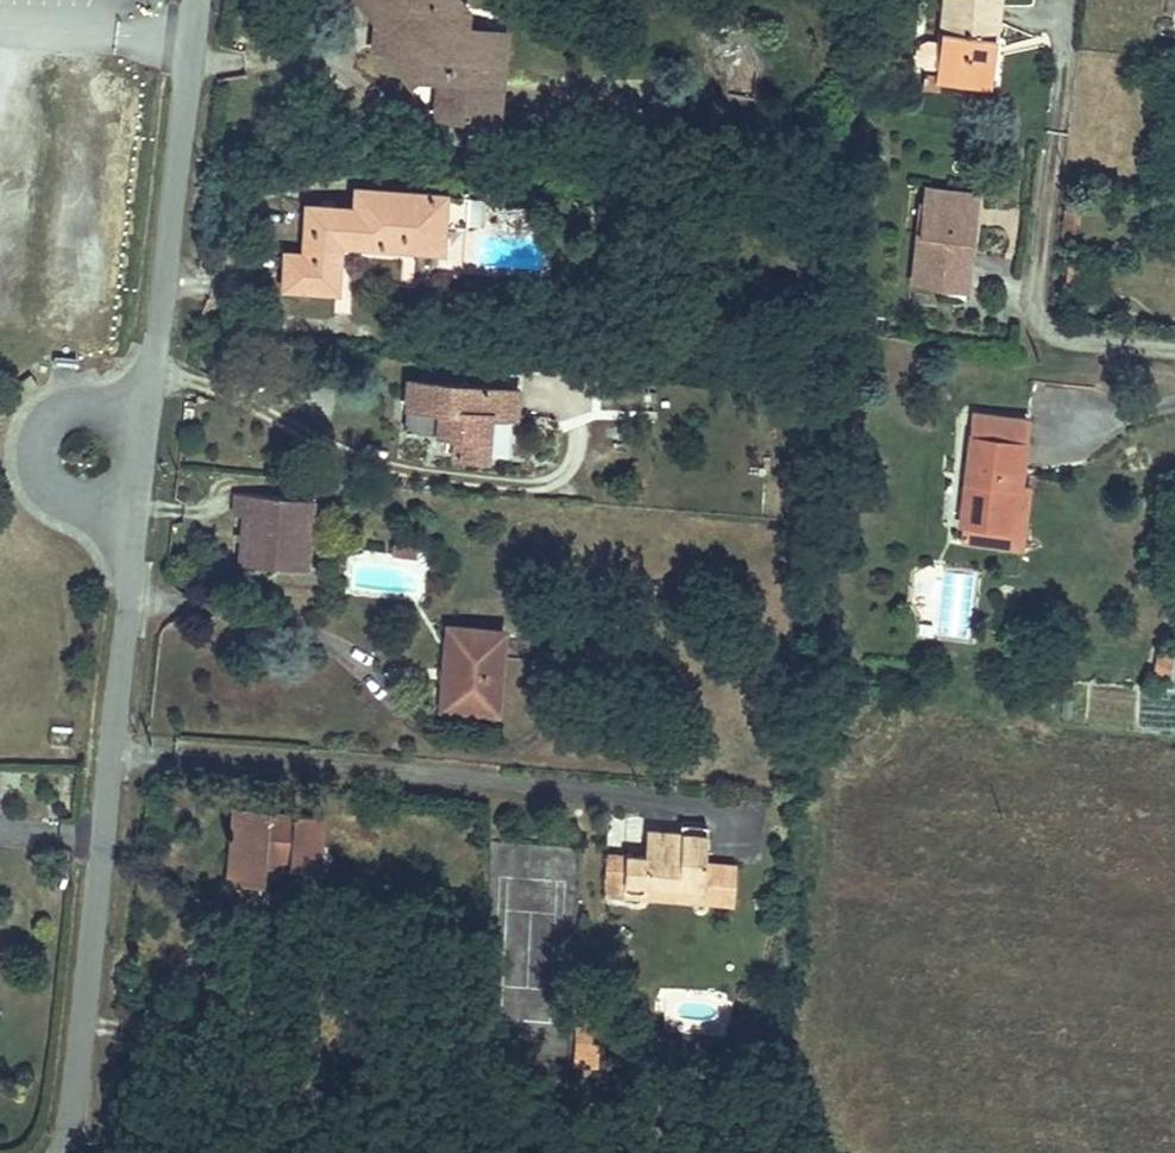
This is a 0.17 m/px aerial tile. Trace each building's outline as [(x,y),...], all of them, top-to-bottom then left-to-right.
[(383,18),(400,33),(392,43),(415,68),(429,56),(436,56),(436,68),(444,68),(455,69),(453,107),(497,110),(502,22),(471,21),(453,20),(440,0),(367,0),(383,18)] [(453,20),(471,21),(472,0),(440,0),(453,20)] [(936,78),(979,84),(984,46),(995,47),(1000,0),(944,0),(936,78)] [(400,33),(383,18),(381,42),(392,43),(400,33)] [(455,69),(444,68),(442,106),(453,107),(455,69)] [(360,192),(357,241),(434,244),(439,196),(360,192)] [(919,200),(908,290),(957,294),(964,248),(954,247),(961,205),(919,200)] [(415,381),(411,427),(458,432),(457,454),(457,455),(489,457),(491,415),(506,415),(508,388),(415,381)] [(1017,498),(1021,431),(966,427),(958,533),(1005,536),(1008,497),(1017,498)] [(316,497),(238,489),(236,511),(246,512),(244,531),(250,531),(249,538),(243,537),(241,562),(309,568),(316,497)] [(1018,554),(1022,498),(1017,498),(1008,497),(1005,536),(958,533),(957,549),(1018,554)] [(919,564),(915,634),(971,637),(975,567),(919,564)] [(452,634),(445,708),(497,713),(503,639),(452,634)] [(275,808),(240,806),(235,878),(271,880),(272,865),(273,847),(297,849),(296,866),(326,868),(329,811),(299,810),(299,822),(274,820),(275,808)] [(299,810),(275,808),(274,820),(299,822),(299,810)] [(690,831),(689,842),(717,842),(718,831),(690,831)] [(610,903),(650,905),(651,891),(715,892),(715,868),(717,842),(689,842),(653,841),(651,865),(612,864),(610,903)] [(297,849),(273,847),(272,865),(296,866),(297,849)] [(715,892),(714,907),(743,907),(744,869),(715,868),(715,892)] [(651,891),(650,905),(714,907),(715,892),(651,891)] [(602,1028),(580,1027),(578,1072),(600,1072),(602,1028)]
